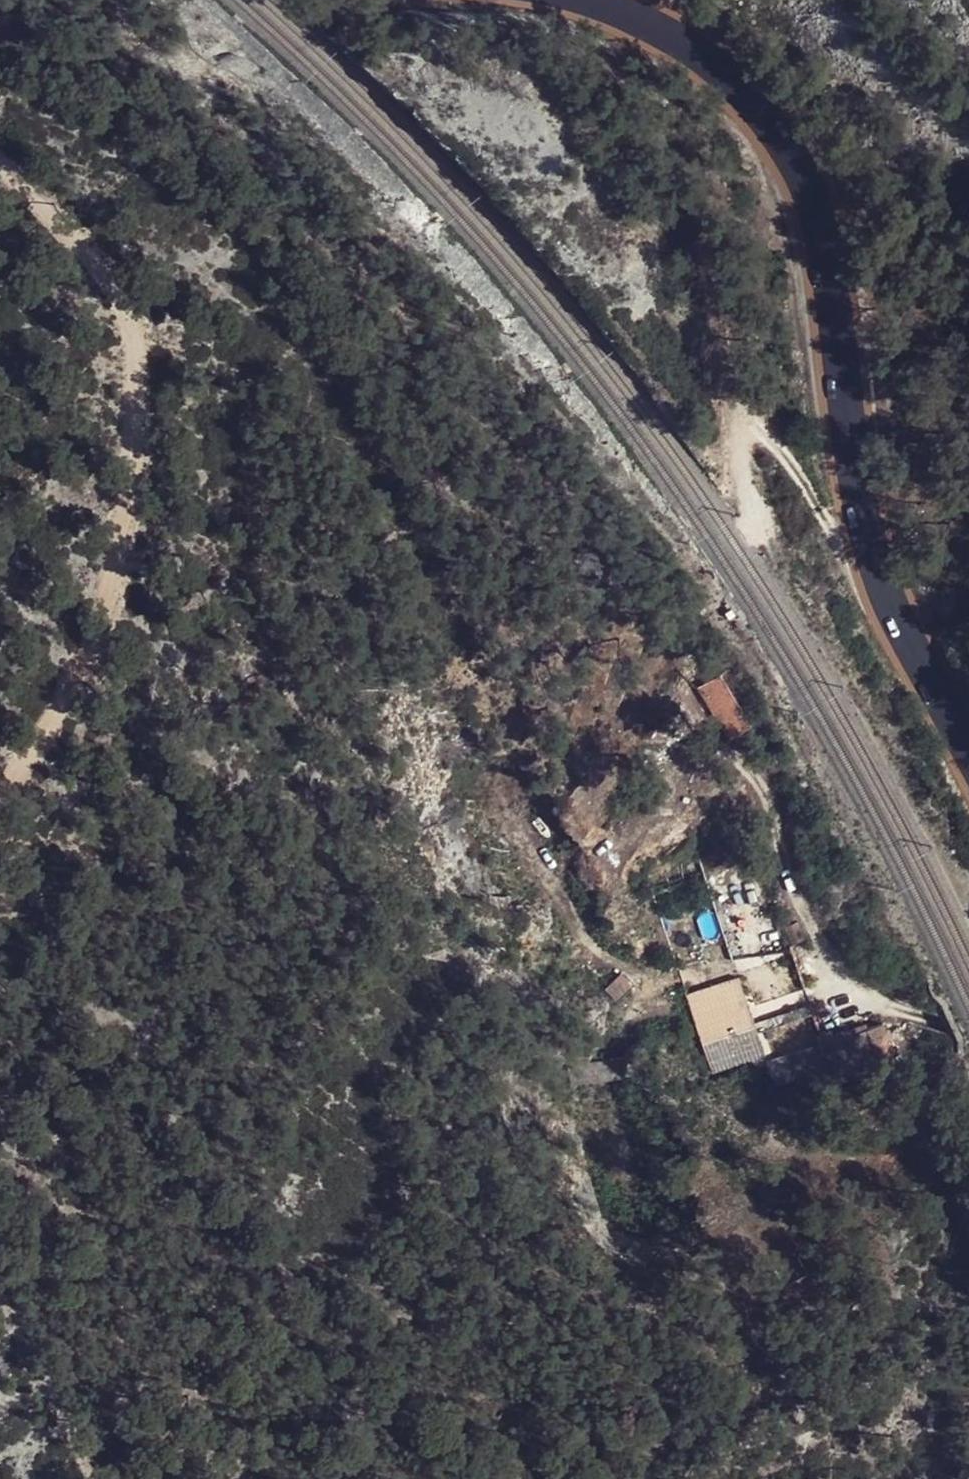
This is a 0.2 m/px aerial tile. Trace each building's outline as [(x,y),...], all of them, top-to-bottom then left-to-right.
[(738,977),(685,993),(708,1070),(763,1054),(773,1086),(814,1073),(819,1088),(896,1065),(883,1021),(821,1039),(811,1005),(752,1022),(738,977)]
